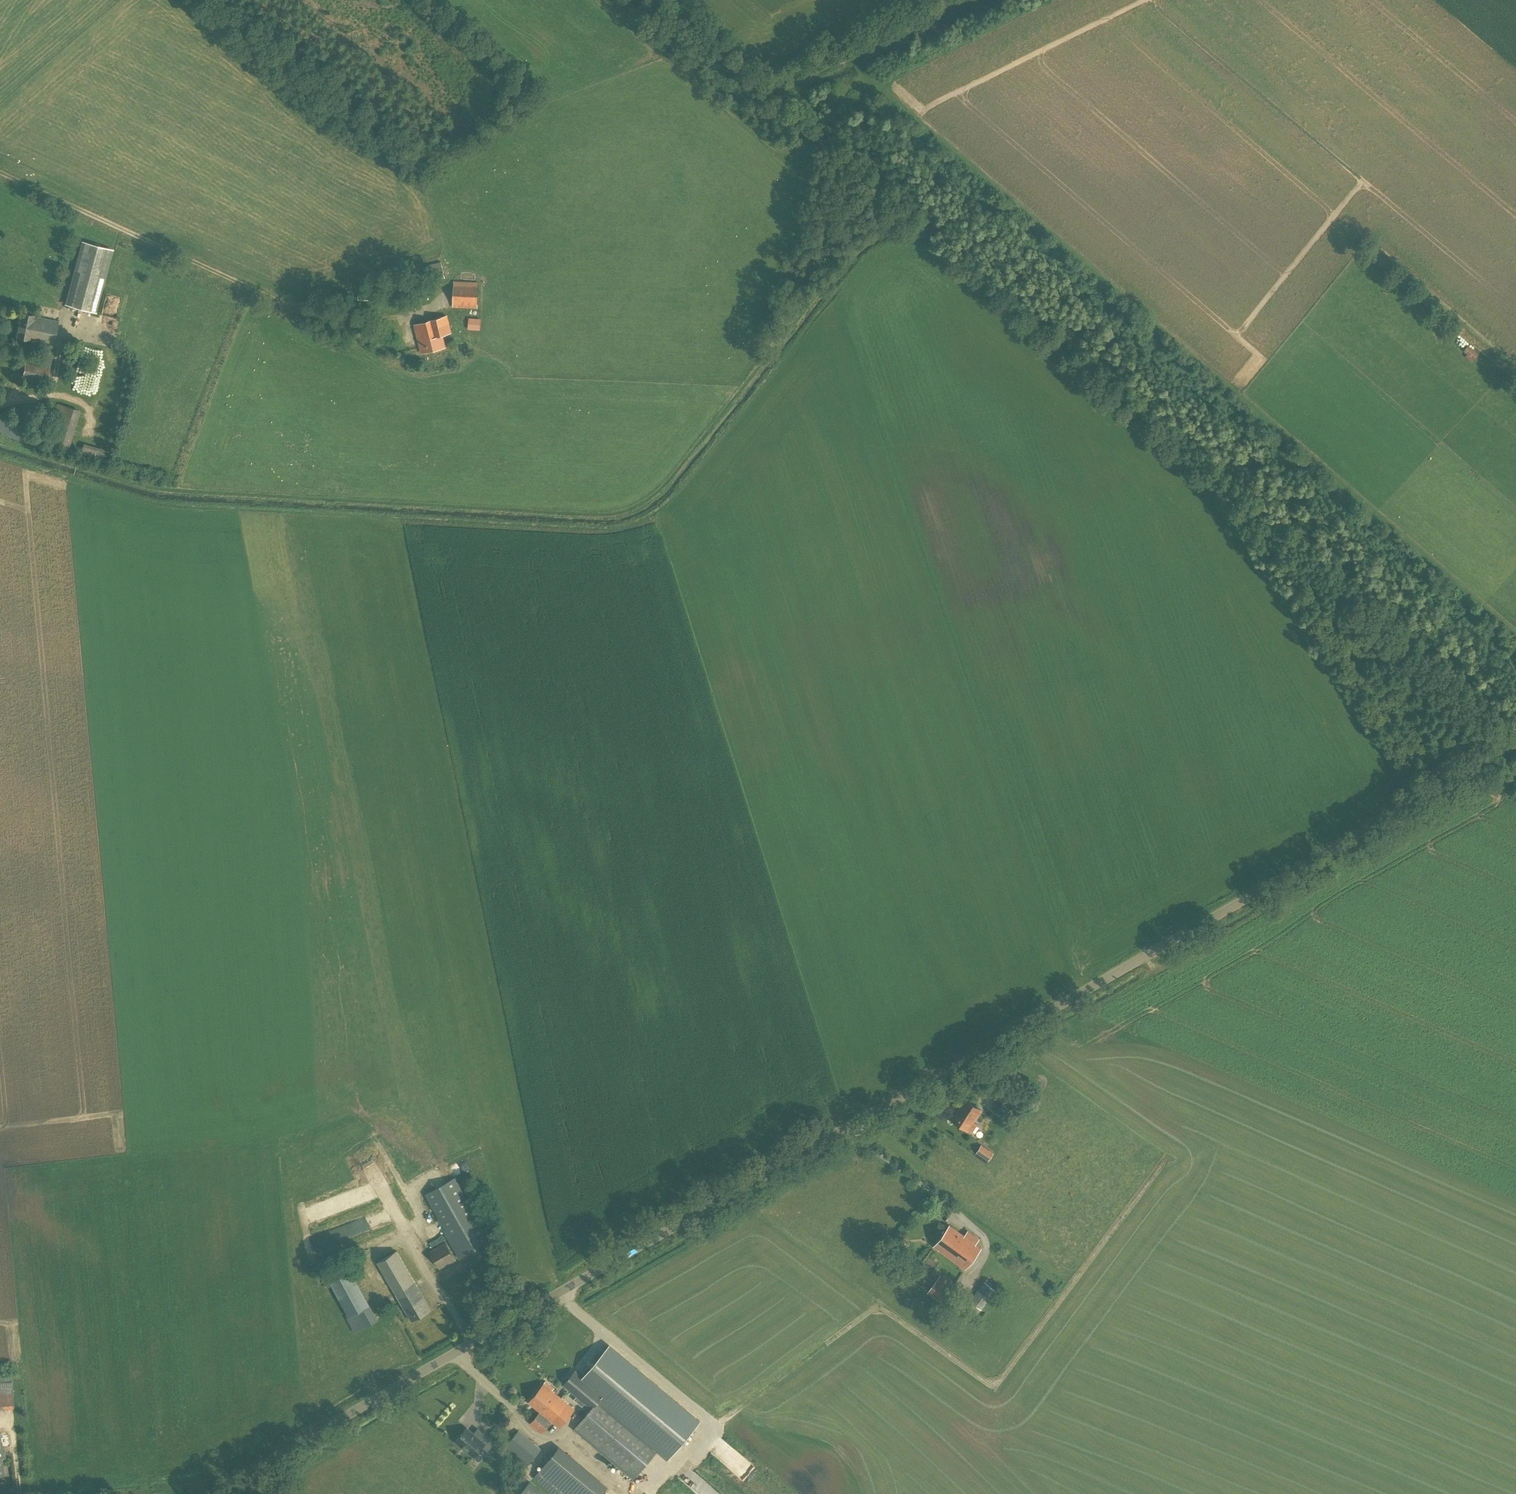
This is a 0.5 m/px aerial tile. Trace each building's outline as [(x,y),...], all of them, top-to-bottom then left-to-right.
[(113,249),(82,241),(65,304),(96,312),(113,249)] [(445,277),(441,261),(426,265),(430,281),(445,277)] [(453,307),(477,308),(478,282),(454,281),(453,307)] [(408,292),(411,300),(427,296),(425,287),(408,292)] [(358,290),(358,299),(374,300),(375,291),(358,290)] [(30,338),(54,343),(59,321),(34,317),(35,315),(21,312),(16,338),(30,340),(30,338)] [(451,332),(447,316),(414,325),(421,353),(446,346),(443,335),(451,332)] [(468,329),(480,330),(481,319),(469,318),(468,329)] [(357,336),(366,339),(369,329),(359,326),(357,336)] [(1461,353),(1472,362),(1478,354),(1468,345),(1461,353)] [(29,358),(26,358),(21,381),(46,385),(52,357),(30,352),(29,358)] [(32,437),(44,440),(51,414),(34,409),(31,424),(35,425),(32,437)] [(58,414),(50,443),(69,448),(77,419),(58,414)] [(12,416),(6,434),(23,440),(29,422),(12,416)] [(1003,1076),(1013,1080),(1017,1072),(1007,1068),(1003,1076)] [(951,1119),(968,1130),(981,1110),(964,1099),(951,1119)] [(981,1144),(976,1153),(988,1161),(993,1152),(981,1144)] [(461,1171),(471,1169),(469,1158),(459,1160),(461,1171)] [(424,1194),(444,1229),(443,1230),(459,1258),(491,1240),(456,1177),(424,1194)] [(950,1224),(932,1247),(965,1269),(981,1248),(950,1224)] [(429,1251),(440,1269),(456,1260),(445,1241),(429,1251)] [(431,1309),(397,1250),(377,1262),(411,1320),(431,1309)] [(379,1319),(352,1270),(330,1282),(349,1316),(347,1317),(355,1332),(379,1319)] [(927,1293),(940,1302),(953,1284),(940,1275),(927,1293)] [(970,1300),(981,1309),(996,1290),(984,1281),(970,1300)] [(610,1343),(582,1375),(575,1369),(562,1385),(576,1396),(574,1399),(579,1403),(582,1406),(585,1403),(593,1410),(578,1429),(635,1477),(657,1451),(667,1460),(701,1420),(610,1343)] [(553,1389),(555,1387),(546,1380),(528,1402),(540,1411),(530,1423),(542,1433),(551,1421),(560,1427),(575,1408),(553,1389)] [(13,1409),(12,1382),(0,1382),(0,1409),(13,1409)] [(519,1430),(505,1447),(527,1466),(541,1448),(519,1430)] [(459,1431),(448,1444),(466,1460),(475,1449),(481,1454),(488,1446),(481,1440),(477,1445),(459,1431)] [(554,1493),(602,1493),(607,1488),(558,1447),(534,1477),(554,1493)] [(531,1482),(520,1493),(545,1493),(531,1482)]
